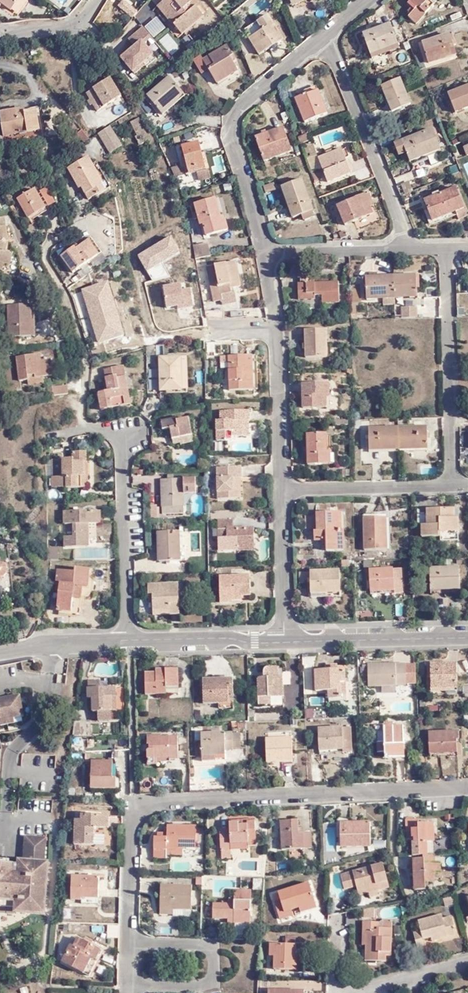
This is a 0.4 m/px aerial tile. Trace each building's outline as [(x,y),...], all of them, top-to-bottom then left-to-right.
[(0,3),(9,10),(17,0),(0,0),(0,3)] [(119,6),(132,17),(138,9),(126,0),(125,0),(119,6)] [(174,27),(183,37),(205,17),(190,0),(167,0),(162,5),(178,23),(174,27)] [(421,20),(436,0),(413,0),(416,2),(412,7),(415,10),(413,13),(421,20)] [(261,21),(264,28),(276,22),(272,15),(261,21)] [(276,22),(264,28),(251,36),(261,54),(286,40),(276,22)] [(366,33),(372,50),(400,38),(394,22),(366,33)] [(423,40),(430,60),(458,52),(452,32),(423,40)] [(403,44),(400,38),(372,50),(375,55),(403,44)] [(222,71),(226,78),(238,73),(232,59),(235,57),(231,46),(211,54),(204,57),(204,56),(195,60),(201,74),(209,70),(212,76),(222,71)] [(136,55),(128,60),(131,65),(137,70),(137,71),(143,67),(138,61),(139,60),(136,55)] [(215,83),(226,78),(222,71),(212,76),(215,83)] [(384,78),(394,104),(413,97),(403,71),(384,78)] [(149,98),(163,113),(184,93),(170,78),(149,98)] [(109,79),(86,93),(97,112),(120,98),(109,79)] [(456,110),(467,106),(467,84),(450,91),(456,110)] [(299,93),(307,117),(329,110),(320,85),(299,93)] [(60,99),(63,104),(72,100),(69,94),(60,99)] [(25,109),(0,113),(4,137),(40,131),(36,112),(26,113),(25,109)] [(139,118),(130,122),(137,136),(135,137),(139,146),(150,140),(146,132),(139,118)] [(110,126),(98,134),(110,154),(123,146),(110,126)] [(437,127),(405,137),(408,148),(412,157),(443,146),(437,127)] [(256,138),(263,159),(291,150),(284,128),(256,138)] [(306,130),(298,134),(301,140),(309,137),(306,130)] [(41,138),(40,131),(4,137),(6,144),(41,138)] [(92,141),(94,140),(86,132),(81,137),(88,144),(92,141)] [(401,150),(408,148),(405,137),(398,140),(401,150)] [(184,177),(196,173),(194,169),(206,165),(204,159),(201,159),(197,143),(180,148),(183,159),(180,160),(184,177)] [(344,147),(320,155),(328,179),(352,170),(344,147)] [(96,199),(105,193),(100,186),(103,184),(93,167),(89,159),(69,171),(80,192),(83,190),(86,196),(93,193),(96,199)] [(97,165),(93,167),(103,184),(100,186),(105,193),(111,190),(97,165)] [(207,171),(206,165),(194,169),(196,173),(207,171)] [(465,176),(462,168),(453,172),(456,179),(465,176)] [(210,179),(207,171),(196,173),(198,182),(210,179)] [(280,187),(292,218),(302,214),(304,220),(314,216),(300,179),(280,187)] [(402,184),(405,193),(412,191),(410,182),(402,184)] [(433,219),(445,214),(445,212),(456,207),(459,216),(467,212),(467,210),(458,184),(425,197),(433,219)] [(261,189),(263,194),(273,191),(271,185),(261,189)] [(341,205),(347,224),(376,212),(373,200),(376,198),(373,190),(358,195),(358,197),(341,205)] [(35,191),(18,200),(31,222),(48,213),(35,191)] [(90,203),(96,199),(93,193),(86,196),(90,203)] [(203,224),(206,235),(227,230),(225,219),(221,220),(216,199),(196,205),(200,225),(203,224)] [(8,266),(11,253),(7,252),(9,245),(9,243),(5,220),(0,221),(0,271),(2,271),(4,265),(8,266)] [(92,240),(88,243),(99,259),(103,256),(92,240)] [(191,244),(193,258),(210,256),(208,241),(191,244)] [(73,276),(99,259),(88,243),(77,250),(74,249),(62,258),(73,276)] [(214,266),(204,267),(210,302),(219,301),(219,302),(232,300),(232,293),(231,289),(238,288),(234,263),(214,266)] [(300,278),(300,284),(296,284),(297,300),(313,300),(314,295),(323,295),(324,302),(342,301),(341,290),(340,282),(334,282),(309,283),(310,278),(314,278),(314,270),(295,271),(295,278),(300,278)] [(367,289),(371,289),(372,297),(387,296),(387,304),(397,304),(396,296),(395,275),(379,276),(379,272),(371,273),(371,276),(367,277),(367,289)] [(421,274),(395,275),(396,296),(397,304),(400,304),(399,296),(422,295),(421,274)] [(89,286),(91,296),(109,290),(105,277),(97,280),(98,283),(89,286)] [(365,284),(353,284),(354,302),(366,301),(365,284)] [(109,295),(96,299),(102,319),(121,312),(117,301),(113,303),(110,295),(109,295)] [(29,322),(32,322),(31,305),(7,307),(9,337),(31,336),(29,322)] [(402,306),(402,317),(417,316),(417,306),(402,306)] [(164,333),(166,343),(181,340),(179,330),(164,333)] [(303,359),(324,358),(323,332),(303,333),(302,339),(298,339),(298,352),(302,352),(303,359)] [(38,377),(43,377),(53,375),(51,356),(41,358),(40,353),(17,355),(19,380),(28,379),(28,375),(37,374),(38,377)] [(165,388),(188,388),(187,355),(164,355),(165,388)] [(256,389),(256,355),(230,356),(230,389),(256,389)] [(126,368),(107,371),(111,391),(100,393),(104,412),(133,406),(126,368)] [(43,382),(43,377),(38,377),(37,374),(28,375),(28,379),(28,383),(43,382)] [(305,383),(305,407),(329,408),(329,395),(333,395),(333,383),(305,383)] [(67,385),(49,387),(50,395),(68,393),(67,385)] [(218,440),(227,439),(227,432),(233,432),(233,436),(245,436),(244,420),(250,420),(251,420),(251,409),(221,410),(221,420),(217,420),(218,440)] [(172,442),(179,442),(178,438),(192,436),(189,419),(177,421),(176,418),(161,421),(162,429),(169,428),(172,442)] [(374,449),(401,449),(400,428),(374,428),(374,449)] [(431,428),(400,428),(401,449),(431,447),(431,428)] [(311,435),(311,466),(340,466),(340,450),(331,450),(331,435),(311,435)] [(193,442),(192,436),(178,438),(179,442),(179,444),(193,442)] [(53,490),(83,489),(83,479),(86,478),(86,465),(88,465),(87,454),(74,455),(74,462),(53,462),(53,490)] [(218,500),(237,500),(236,478),(236,469),(218,469),(218,500)] [(169,483),(162,483),(163,517),(186,517),(185,497),(192,497),(192,482),(176,482),(176,479),(169,479),(169,483)] [(457,508),(430,509),(430,525),(425,525),(425,538),(444,537),(444,533),(461,532),(462,517),(457,517),(457,508)] [(425,525),(430,525),(430,509),(421,509),(421,526),(425,525)] [(98,523),(102,523),(101,511),(65,511),(66,524),(74,523),(75,536),(66,537),(66,547),(90,547),(90,539),(98,539),(98,523)] [(317,531),(317,541),(329,541),(329,552),(344,552),(344,535),(348,535),(348,515),(321,516),(321,518),(309,518),(309,529),(321,529),(321,531),(317,531)] [(366,519),(368,551),(389,551),(389,518),(366,519)] [(241,546),(257,546),(257,530),(236,529),(236,523),(222,523),(222,532),(222,539),(222,551),(241,552),(241,546)] [(160,536),(161,563),(182,562),(181,536),(160,536)] [(62,612),(83,614),(86,595),(90,592),(90,589),(94,590),(95,579),(93,578),(93,576),(89,574),(90,567),(74,564),(74,569),(59,568),(57,582),(62,583),(57,609),(62,610),(62,612)] [(432,570),(433,590),(463,589),(463,569),(432,570)] [(397,572),(373,572),(374,592),(398,591),(398,594),(406,594),(406,572),(397,572)] [(314,574),(314,595),(343,594),(342,574),(314,574)] [(225,605),(248,605),(248,599),(257,598),(257,578),(225,578),(225,605)] [(156,616),(171,616),(171,611),(182,611),(181,589),(151,590),(151,600),(156,600),(156,616)] [(456,666),(426,666),(426,680),(429,680),(429,690),(457,689),(456,666)] [(367,668),(367,689),(395,689),(395,687),(405,686),(404,675),(404,667),(367,668)] [(257,709),(272,709),(272,702),(285,702),(285,681),(280,681),(280,670),(269,671),(268,671),(267,671),(266,671),(265,672),(265,673),(264,674),(264,676),(264,682),(260,682),(259,682),(258,682),(257,683),(257,684),(256,684),(256,685),(256,686),(257,709)] [(313,673),(313,677),(313,694),(325,694),(326,702),(339,702),(338,686),(343,686),(343,672),(336,672),(329,673),(317,673),(313,673)] [(404,675),(405,686),(416,686),(416,675),(404,675)] [(147,682),(147,705),(157,704),(157,699),(167,699),(168,695),(179,695),(180,677),(158,678),(157,682),(147,682)] [(202,706),(227,706),(227,697),(232,697),(232,681),(202,682),(202,706)] [(98,691),(87,692),(86,692),(87,702),(91,702),(91,714),(97,715),(98,724),(115,723),(114,691),(98,691)] [(14,722),(24,720),(20,699),(0,702),(0,724),(14,722)] [(86,722),(75,722),(73,737),(87,736),(86,722)] [(385,733),(379,733),(379,755),(385,754),(386,760),(405,759),(404,727),(395,727),(395,724),(385,724),(385,726),(385,727),(385,733)] [(340,752),(342,751),(342,755),(351,755),(350,731),(317,732),(318,753),(340,752)] [(458,736),(457,733),(428,735),(429,759),(459,757),(459,745),(456,745),(455,737),(458,736)] [(202,736),(203,756),(216,755),(226,754),(226,751),(233,750),(233,735),(202,736)] [(149,752),(150,766),(158,766),(159,763),(170,763),(171,760),(178,760),(177,740),(160,740),(160,737),(148,737),(148,745),(151,746),(151,752),(149,752)] [(290,740),(264,741),(265,762),(291,762),(290,740)] [(115,766),(95,765),(93,792),(118,793),(119,782),(114,782),(115,766)] [(141,796),(153,795),(152,781),(141,781),(141,796)] [(103,831),(103,817),(84,818),(84,815),(74,815),(74,822),(74,848),(92,848),(92,838),(92,831),(103,831)] [(433,874),(441,874),(441,864),(436,865),(435,856),(435,843),(435,823),(420,824),(420,820),(408,820),(408,832),(408,841),(414,841),(414,856),(424,856),(424,861),(411,860),(411,870),(414,870),(413,890),(424,891),(424,882),(433,882),(433,874)] [(285,822),(286,853),(315,851),(315,835),(308,836),(307,830),(301,830),(301,821),(285,822)] [(340,824),(341,847),(373,845),(372,822),(340,824)] [(217,834),(219,856),(229,855),(229,849),(239,848),(248,848),(248,851),(257,850),(256,826),(247,827),(247,830),(239,830),(238,827),(228,828),(228,833),(217,834)] [(155,842),(155,854),(168,854),(168,859),(184,858),(184,853),(195,852),(195,849),(197,848),(197,827),(168,828),(168,837),(158,837),(158,842),(155,842)] [(102,838),(92,838),(92,848),(102,848),(102,838)] [(15,906),(15,911),(15,916),(45,919),(48,866),(44,866),(46,841),(24,839),(22,865),(18,864),(17,868),(0,867),(0,905),(15,906)] [(168,859),(168,854),(155,854),(155,862),(168,862),(168,859)] [(230,863),(229,855),(219,856),(219,864),(230,863)] [(375,891),(376,896),(387,892),(380,868),(338,880),(342,894),(353,891),(355,896),(365,894),(375,891)] [(81,902),(98,902),(99,881),(94,881),(70,880),(70,902),(71,902),(81,902)] [(297,911),(314,907),(307,887),(277,896),(279,904),(283,915),(289,914),(297,911)] [(163,890),(162,913),(173,913),(192,913),(192,890),(163,890)] [(377,900),(376,896),(375,891),(365,894),(366,899),(367,903),(377,900)] [(235,928),(249,930),(250,929),(252,897),(236,896),(236,903),(230,903),(230,910),(213,909),(213,922),(230,924),(235,924),(235,928)] [(291,919),(289,914),(283,915),(279,904),(273,906),(278,922),(291,919)] [(315,911),(314,907),(297,911),(298,915),(315,911)] [(192,913),(173,913),(173,921),(173,924),(192,924),(192,913)] [(420,945),(427,943),(435,941),(437,946),(453,940),(447,923),(439,925),(438,921),(415,927),(417,935),(409,938),(414,955),(422,953),(420,945)] [(249,938),(249,930),(235,928),(235,936),(249,938)] [(378,928),(377,936),(388,936),(388,928),(378,928)] [(388,936),(377,936),(374,936),(375,930),(359,929),(358,943),(362,944),(361,954),(360,968),(379,970),(380,963),(387,963),(388,936)] [(272,961),(272,974),(294,975),(294,959),(293,958),(293,950),(293,942),(284,941),(284,949),(276,949),(268,949),(268,961),(272,961)] [(63,965),(89,978),(102,954),(78,942),(74,949),(71,948),(63,965)]
